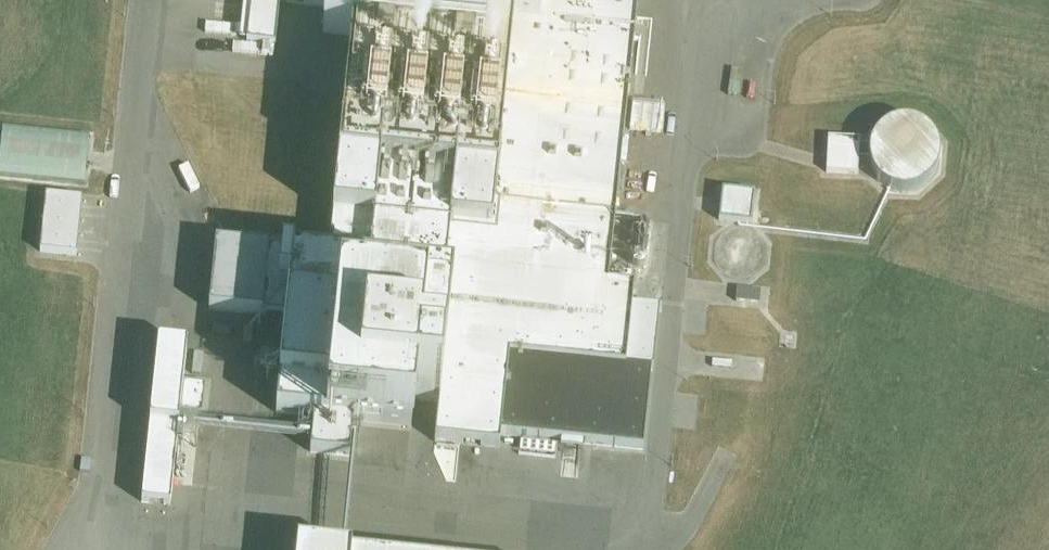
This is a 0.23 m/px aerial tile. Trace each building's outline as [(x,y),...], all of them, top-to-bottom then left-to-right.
[(246,42),(275,45),(280,3),(326,7),(323,33),(352,36),(328,256),(268,250),(261,315),(286,318),(276,413),(314,417),(310,453),(350,457),(354,422),(411,428),(414,400),(439,403),(435,442),(499,449),(501,436),(643,451),(651,370),(626,367),(634,290),(608,287),(638,0),(251,0),(246,42)] [(642,113),(641,125),(666,128),(668,116),(642,113)] [(869,154),(869,155),(869,156),(869,157),(869,158),(869,159),(869,160),(869,161),(870,162),(870,163),(870,164),(871,165),(871,166),(872,167),(872,168),(873,169),(873,170),(874,171),(874,172),(875,173),(876,173),(876,174),(877,175),(878,176),(879,176),(879,177),(880,178),(881,178),(882,179),(883,180),(884,180),(885,181),(886,182),(887,182),(888,182),(889,183),(890,183),(891,183),(892,184),(893,184),(895,184),(896,184),(897,184),(898,184),(899,184),(900,184),(901,184),(902,184),(903,184),(904,184),(905,184),(906,183),(907,183),(908,183),(909,182),(910,182),(911,182),(912,181),(913,181),(914,180),(915,180),(916,179),(916,178),(917,178),(918,177),(919,176),(920,176),(920,175),(921,174),(922,173),(923,172),(924,171),(924,170),(925,169),(925,168),(926,167),(926,166),(927,165),(927,164),(927,163),(928,162),(928,161),(928,160),(928,159),(929,158),(929,157),(929,156),(929,155),(929,154),(929,153),(929,152),(929,151),(929,150),(928,149),(928,148),(928,147),(928,146),(927,145),(927,144),(927,143),(926,142),(926,141),(925,140),(925,139),(924,138),(924,137),(923,136),(922,135),(921,134),(920,133),(920,132),(919,132),(918,131),(917,130),(916,130),(916,129),(915,128),(914,128),(913,127),(912,127),(911,126),(910,126),(909,126),(908,125),(907,125),(906,125),(905,125),(904,124),(903,124),(902,124),(901,124),(900,124),(899,124),(898,124),(897,124),(896,124),(895,124),(893,124),(892,125),(891,125),(890,125),(889,125),(888,126),(887,126),(886,127),(885,127),(884,128),(883,128),(882,129),(881,130),(880,130),(879,131),(879,132),(878,132),(877,133),(876,134),(876,135),(875,135),(874,136),(874,137),(873,138),(873,139),(872,140),(872,141),(871,142),(871,143),(870,144),(870,145),(870,146),(869,147),(869,148),(869,149),(869,150),(869,151),(869,152),(869,153),(869,154)] [(5,179),(93,182),(95,137),(7,135),(5,179)] [(858,140),(828,138),(826,171),(856,173),(858,140)] [(755,193),(722,190),(718,221),(752,224),(755,193)] [(79,198),(43,195),(38,252),(74,255),(79,198)] [(714,252),(714,253),(714,254),(714,255),(714,256),(715,256),(715,257),(715,258),(715,259),(715,260),(716,261),(716,262),(717,263),(717,264),(717,265),(718,266),(719,267),(719,268),(720,269),(721,270),(721,271),(722,271),(723,272),(724,273),(725,273),(726,274),(727,275),(728,275),(729,276),(730,276),(731,277),(732,277),(733,277),(734,278),(735,278),(736,278),(737,278),(738,278),(739,278),(740,278),(741,278),(742,278),(743,278),(744,278),(745,278),(746,277),(747,277),(748,277),(749,277),(749,276),(750,276),(751,276),(752,275),(753,275),(753,274),(754,274),(755,273),(756,273),(756,272),(757,272),(758,271),(758,270),(759,270),(759,269),(760,268),(761,267),(761,266),(762,265),(763,264),(763,263),(763,262),(764,261),(764,260),(765,259),(765,258),(765,257),(765,256),(765,255),(765,254),(765,253),(765,252),(765,251),(765,250),(765,249),(765,248),(765,247),(764,246),(764,245),(764,244),(763,243),(763,242),(763,241),(762,241),(762,240),(761,239),(761,238),(760,238),(760,237),(759,236),(758,235),(757,234),(756,233),(755,233),(755,232),(754,232),(753,231),(752,231),(752,230),(751,230),(750,229),(749,229),(748,229),(747,228),(746,228),(745,228),(744,228),(743,227),(742,227),(741,227),(740,227),(739,227),(738,227),(737,227),(736,228),(735,228),(734,228),(733,228),(732,228),(731,229),(730,229),(729,229),(728,230),(727,231),(726,231),(725,232),(724,233),(723,233),(723,234),(722,234),(721,235),(721,236),(720,236),(720,237),(719,238),(719,239),(718,239),(718,240),(717,241),(717,242),(716,243),(716,244),(715,245),(715,246),(715,247),(715,248),(714,249),(714,250),(714,251),(714,252)] [(761,291),(737,288),(735,301),(759,304),(761,291)] [(187,347),(158,344),(142,502),(170,505),(180,412),(203,414),(206,383),(184,381),(187,347)] [(210,356),(236,357),(236,345),(210,344),(210,356)] [(708,355),(707,369),(760,373),(761,359),(708,355)]
